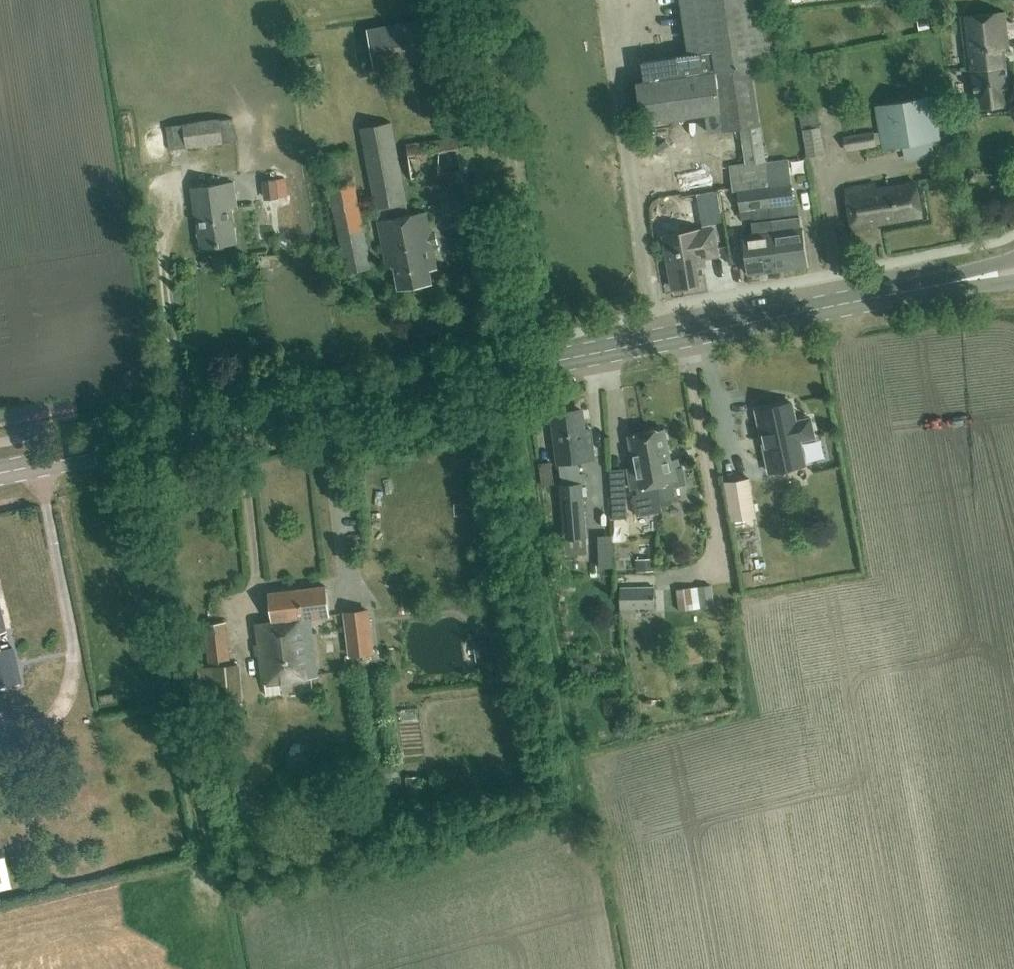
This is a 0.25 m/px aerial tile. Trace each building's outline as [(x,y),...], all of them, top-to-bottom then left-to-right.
[(706,114),(709,132),(760,125),(751,62),(782,58),(773,0),(680,0),(688,55),(641,62),(644,81),(636,82),(642,123),(706,114)] [(1010,103),(1004,49),(1009,48),(1005,12),(961,16),(967,69),(972,69),(976,107),(1010,103)] [(375,69),(454,55),(447,16),(368,30),(375,69)] [(883,149),(940,139),(933,96),(875,106),(883,149)] [(220,119),(220,118),(166,126),(170,150),(224,142),(236,141),(233,119),(220,119)] [(408,215),(406,202),(391,122),(360,128),(375,208),(376,208),(379,220),(378,221),(387,268),(394,267),(399,288),(432,282),(429,270),(437,268),(426,211),(408,215)] [(765,160),(760,127),(741,130),(746,163),(765,160)] [(807,157),(825,155),(820,127),(802,130),(807,157)] [(842,136),(845,151),(876,146),(873,131),(842,136)] [(458,147),(456,138),(406,145),(412,178),(461,172),(477,170),(473,145),(458,147)] [(766,161),(729,166),(733,191),(738,191),(737,186),(753,184),(754,188),(769,186),(767,171),(766,161)] [(789,169),(767,171),(769,186),(771,206),(769,206),(772,220),(778,270),(807,266),(800,216),(780,219),(779,205),(793,203),(789,169)] [(346,272),(371,268),(353,177),(329,182),(346,272)] [(264,190),(278,189),(277,179),(263,181),(264,190)] [(236,243),(231,208),(237,207),(233,181),(191,187),(195,214),(196,213),(201,248),(236,243)] [(922,215),(917,183),(876,190),(875,184),(846,189),(853,233),(878,229),(877,223),(922,215)] [(753,184),(737,186),(738,191),(740,210),(754,208),(756,222),(752,222),(753,234),(743,236),(748,274),(778,270),(772,220),(769,206),(771,206),(769,186),(754,188),(753,184)] [(698,194),(703,224),(722,221),(717,191),(698,194)] [(717,255),(713,229),(698,232),(698,230),(664,236),(673,288),(699,284),(696,267),(704,265),(703,257),(717,255)] [(796,421),(792,403),(756,410),(770,472),(805,464),(800,441),(815,437),(811,418),(796,421)] [(584,430),(581,410),(552,414),(559,463),(560,463),(563,485),(560,485),(564,540),(586,538),(582,483),(578,461),(594,458),(590,429),(584,430)] [(646,432),(659,496),(660,502),(661,502),(678,499),(676,486),(686,484),(683,468),(678,469),(677,459),(670,460),(664,429),(646,432)] [(637,516),(662,511),(661,502),(660,502),(659,496),(646,432),(629,435),(635,467),(628,468),(632,489),(637,488),(638,494),(633,495),(637,516)] [(732,520),(747,517),(757,515),(751,479),(725,483),(732,520)] [(627,518),(626,493),(612,494),(613,519),(627,518)] [(604,531),(607,561),(621,560),(619,530),(604,531)] [(653,570),(652,562),(637,563),(638,571),(653,570)] [(679,611),(714,607),(711,585),(676,589),(679,611)] [(275,635),(312,631),(311,618),(329,615),(326,586),(269,593),(273,622),(275,635)] [(622,618),(655,617),(654,587),(620,588),(622,618)] [(348,656),(375,653),(369,609),(343,612),(348,656)] [(317,677),(312,631),(275,635),(273,622),(257,623),(263,683),(317,677)] [(229,665),(225,623),(205,625),(209,667),(196,668),(201,716),(241,712),(237,664),(229,665)] [(485,660),(504,658),(502,639),(483,641),(485,660)] [(1,651),(10,684),(20,681),(12,648),(1,651)] [(407,776),(409,801),(422,799),(419,775),(407,776)] [(17,882),(9,847),(0,850),(0,886),(17,882)]
